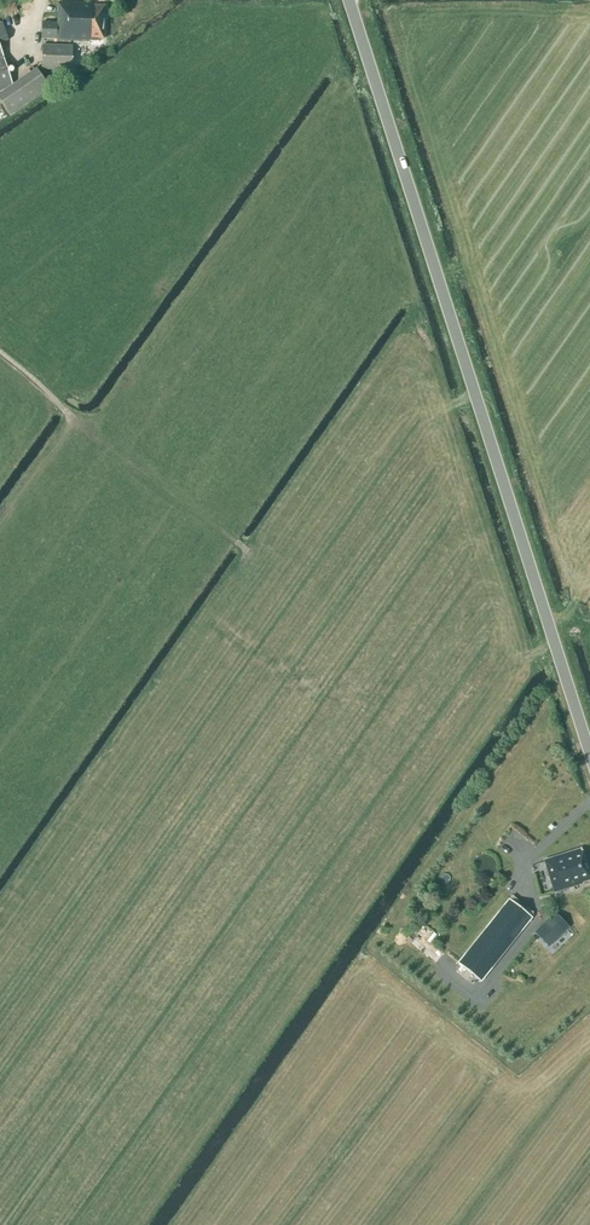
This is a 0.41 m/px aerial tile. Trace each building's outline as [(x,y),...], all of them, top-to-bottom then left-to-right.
[(17,11),(14,0),(13,0),(0,4),(3,15),(17,11)] [(96,0),(89,0),(89,4),(59,3),(58,23),(42,22),(42,39),(99,41),(99,39),(103,39),(105,6),(96,6),(96,0)] [(9,41),(3,22),(0,23),(0,44),(9,41)] [(71,71),(72,46),(42,45),(42,69),(71,71)] [(1,92),(12,85),(0,50),(0,93),(1,92)] [(51,90),(37,69),(12,85),(1,92),(0,93),(0,102),(11,117),(51,90)] [(581,883),(581,882),(589,879),(580,850),(545,861),(552,882),(553,882),(556,891),(581,883)] [(484,878),(489,877),(493,875),(495,871),(497,867),(496,862),(493,859),(490,857),(486,856),(482,856),(478,858),(475,862),(474,866),(474,870),(476,874),(480,877),(484,878)] [(481,981),(532,917),(509,899),(458,963),(481,981)] [(547,948),(569,927),(555,913),(534,934),(547,948)]
